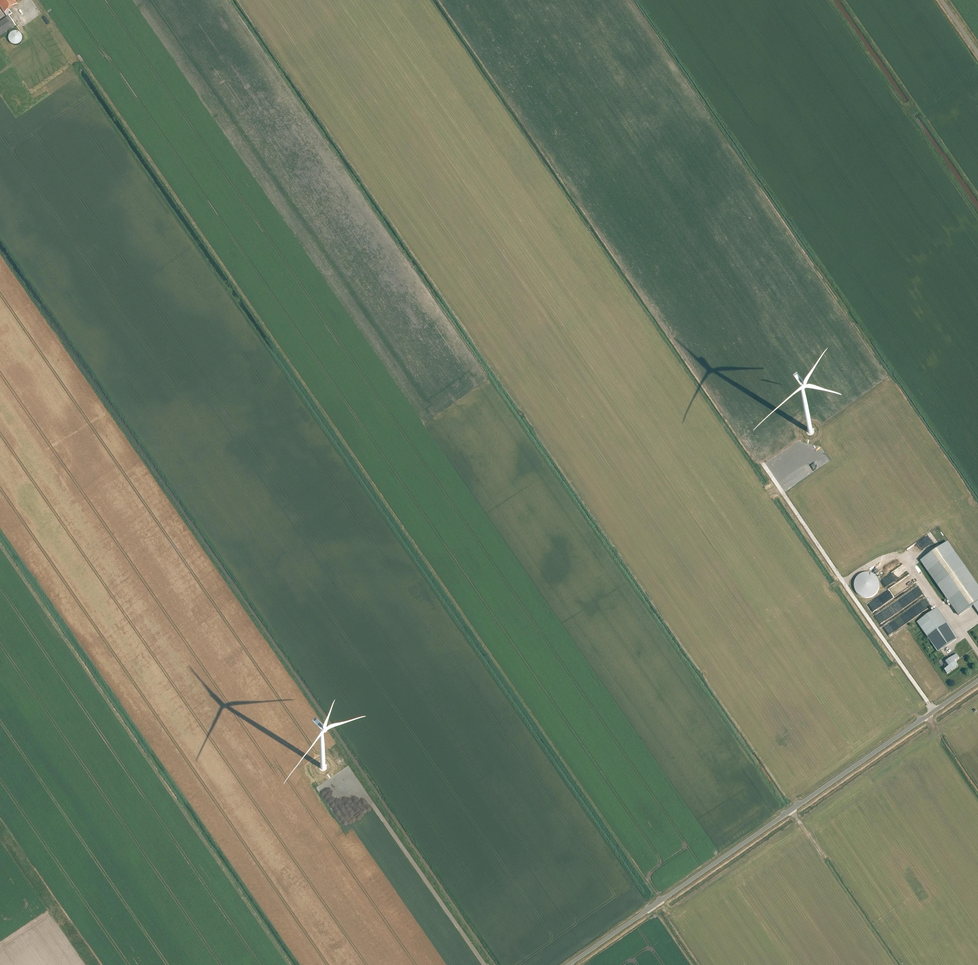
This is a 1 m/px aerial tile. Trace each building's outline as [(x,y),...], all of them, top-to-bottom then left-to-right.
[(5,13),(18,4),(15,0),(0,0),(0,5),(5,13)] [(7,12),(5,13),(8,17),(0,22),(0,37),(16,26),(9,15),(9,16),(7,12)] [(11,33),(10,34),(9,36),(9,38),(9,40),(9,41),(11,43),(12,44),(14,45),(16,45),(17,45),(19,44),(21,43),(22,41),(22,39),(22,38),(22,36),(21,34),(20,33),(18,32),(16,31),(14,31),(13,32),(11,33)] [(974,605),(977,611),(977,587),(947,543),(921,561),(959,616),(974,605)] [(917,622),(938,652),(957,639),(936,609),(917,622)] [(944,670),(947,674),(958,666),(955,661),(959,658),(957,654),(945,662),(949,667),(944,670)]
